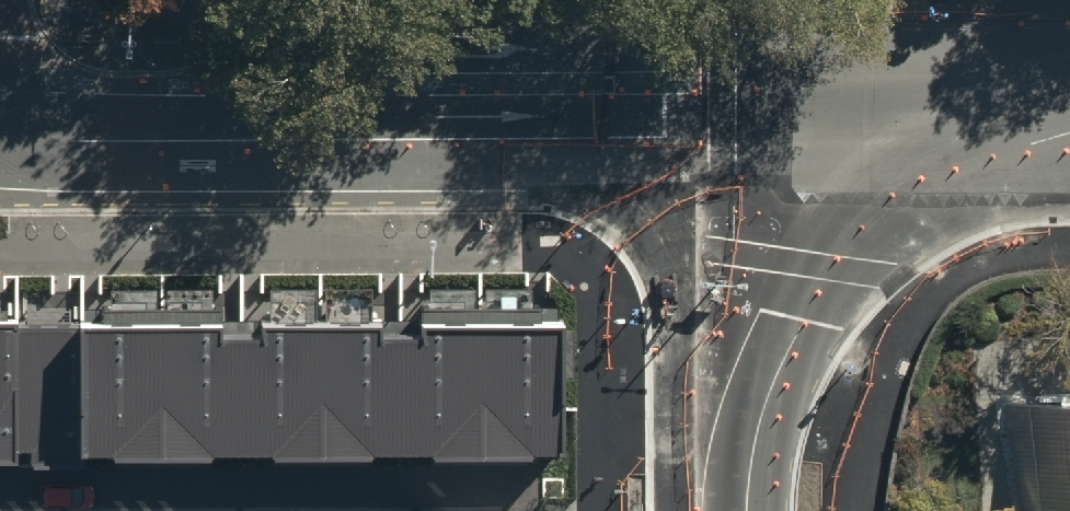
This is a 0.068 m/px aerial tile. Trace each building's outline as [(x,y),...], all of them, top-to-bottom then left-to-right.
[(0,330),(0,492),(557,489),(556,327),(0,330)] [(1006,398),(1019,510),(1069,510),(1069,398),(1006,398)]
